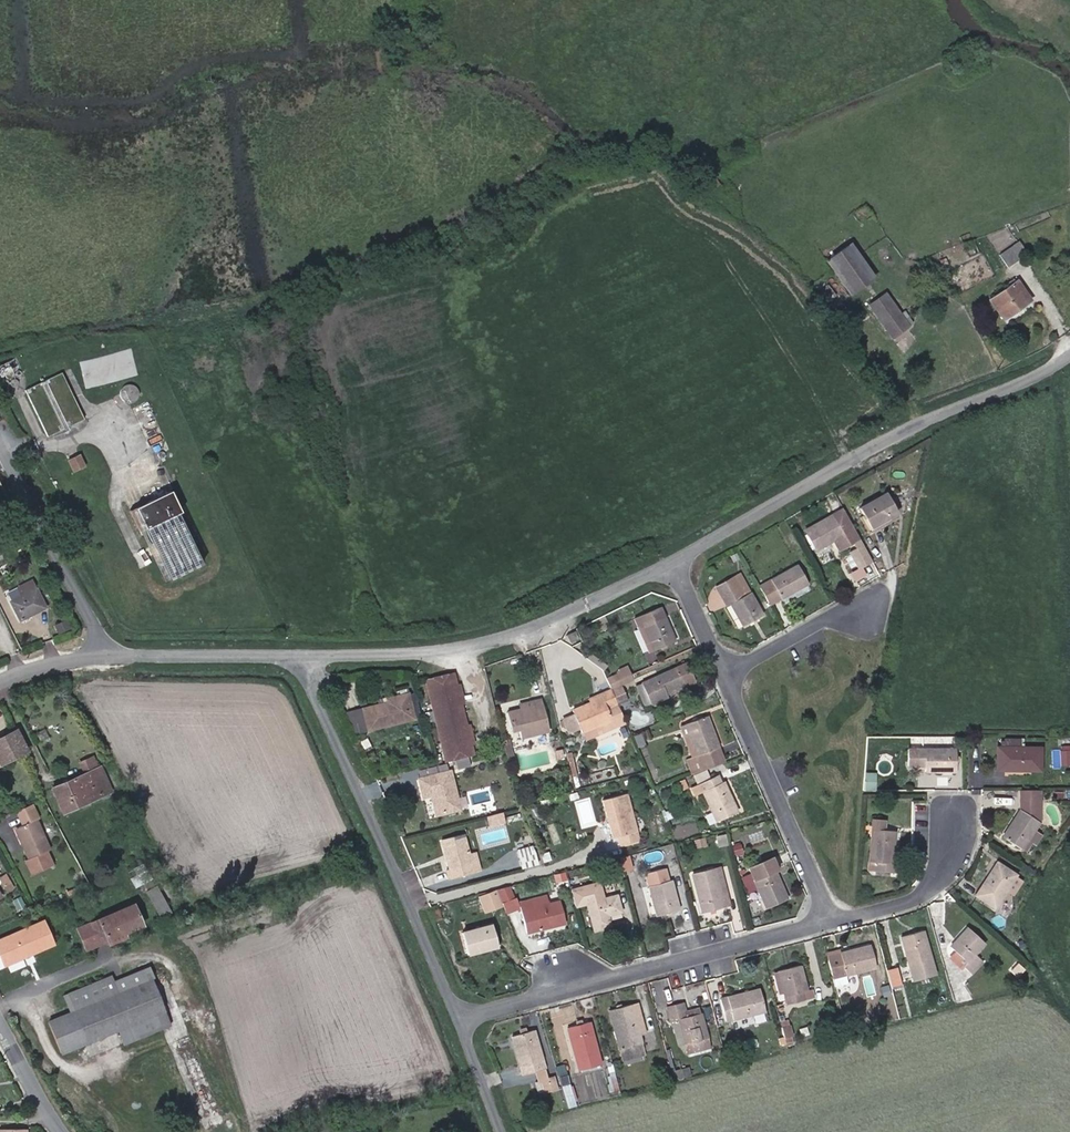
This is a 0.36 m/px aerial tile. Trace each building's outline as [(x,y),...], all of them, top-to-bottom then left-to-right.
[(1021,258),(1017,252),(1024,247),(1019,240),(1000,254),(1008,267),(1021,258)] [(850,243),(827,259),(851,293),(874,276),(850,243)] [(1007,282),(1009,285),(989,299),(1003,318),(1032,299),(1018,280),(1014,282),(1011,279),(1007,282)] [(828,283),(821,289),(829,300),(836,295),(828,283)] [(913,322),(905,311),(900,314),(886,293),(870,305),(893,336),(913,322)] [(974,306),(968,309),(974,321),(981,318),(974,306)] [(122,385),(124,401),(139,399),(137,383),(122,385)] [(165,438),(148,400),(134,407),(150,445),(165,438)] [(84,464),(80,456),(71,460),(74,468),(84,464)] [(156,491),(142,461),(102,479),(115,509),(156,491)] [(177,491),(136,507),(165,582),(206,566),(177,491)] [(874,535),(901,521),(889,498),(861,513),(874,535)] [(846,539),(851,549),(863,543),(846,512),(806,532),(817,554),(838,543),(846,539)] [(844,553),(851,549),(846,539),(838,543),(844,553)] [(784,603),(811,590),(802,569),(774,584),(784,603)] [(717,589),(722,598),(746,587),(742,577),(717,589)] [(24,595),(12,601),(21,619),(46,606),(33,580),(20,586),(24,595)] [(764,622),(746,587),(722,598),(727,610),(731,607),(743,632),(764,622)] [(654,656),(677,646),(661,609),(635,620),(638,628),(642,627),(654,656)] [(567,635),(571,643),(580,640),(576,631),(567,635)] [(671,692),(685,686),(680,672),(644,688),(650,699),(645,701),(650,710),(674,699),(671,692)] [(439,722),(466,715),(464,706),(461,690),(458,678),(430,684),(439,722)] [(627,703),(620,685),(610,689),(614,698),(618,707),(627,703)] [(461,690),(464,706),(472,705),(468,689),(461,690)] [(618,707),(614,698),(603,702),(605,707),(575,718),(581,735),(587,738),(616,727),(613,721),(622,717),(618,707)] [(392,709),(368,714),(373,735),(417,724),(411,699),(391,703),(392,709)] [(535,706),(536,712),(523,714),(512,717),(516,736),(527,733),(529,741),(553,735),(546,704),(535,706)] [(522,708),(523,714),(536,712),(535,706),(522,708)] [(450,767),(476,760),(473,746),(469,729),(466,715),(439,722),(450,767)] [(698,761),(719,753),(707,722),(687,729),(698,761)] [(469,729),(473,746),(481,744),(477,727),(469,729)] [(27,751),(17,729),(0,738),(0,765),(27,751)] [(529,741),(527,733),(516,736),(518,744),(529,741)] [(639,748),(647,746),(643,733),(635,735),(639,748)] [(999,768),(1013,767),(1013,776),(1042,776),(1043,754),(999,753),(999,768)] [(926,778),(956,778),(955,756),(908,755),(908,772),(926,772),(926,778)] [(112,791),(102,766),(53,787),(63,811),(112,791)] [(999,776),(1013,776),(1013,767),(999,768),(999,776)] [(455,777),(422,785),(426,803),(432,802),(436,820),(462,814),(455,777)] [(684,780),(675,784),(679,792),(688,788),(684,780)] [(721,786),(718,787),(716,780),(690,790),(693,799),(700,796),(708,817),(700,820),(704,830),(734,819),(721,786)] [(876,796),(876,787),(865,787),(865,796),(876,796)] [(1023,855),(1041,827),(1043,796),(1023,796),(1021,816),(1003,843),(1023,855)] [(628,798),(605,805),(616,842),(621,841),(624,850),(642,845),(628,798)] [(576,803),(582,825),(595,822),(589,800),(576,803)] [(39,818),(33,804),(18,810),(25,824),(38,819),(39,818)] [(666,821),(675,818),(671,809),(663,812),(666,821)] [(505,813),(488,815),(490,825),(506,822),(505,813)] [(31,872),(52,863),(46,850),(51,848),(38,819),(25,824),(20,827),(27,841),(21,843),(28,857),(25,858),(31,872)] [(896,835),(888,834),(882,834),(882,823),(875,823),(870,864),(876,864),(876,874),(899,876),(901,866),(894,865),(896,835)] [(15,829),(21,843),(27,841),(20,827),(15,829)] [(718,847),(729,846),(727,834),(717,835),(718,847)] [(456,888),(478,879),(471,860),(465,843),(445,850),(455,878),(452,879),(456,888)] [(743,856),(741,848),(733,851),(735,858),(743,856)] [(521,857),(523,865),(538,861),(535,854),(521,857)] [(631,855),(620,859),(624,871),(635,868),(631,855)] [(478,879),(484,877),(477,858),(471,860),(478,879)] [(542,870),(538,861),(523,865),(526,875),(542,870)] [(775,876),(781,874),(775,862),(752,873),(757,884),(775,876)] [(147,886),(153,882),(147,871),(133,878),(137,886),(145,881),(147,886)] [(1001,871),(981,900),(997,912),(1006,900),(1018,883),(1001,871)] [(14,885),(6,873),(0,877),(7,889),(14,885)] [(722,873),(716,874),(726,909),(732,908),(722,873)] [(704,914),(726,909),(716,874),(694,879),(704,914)] [(660,920),(681,914),(668,875),(649,881),(660,920)] [(771,913),(789,905),(775,876),(757,884),(771,913)] [(1013,905),(1025,888),(1018,883),(1006,900),(1013,905)] [(157,885),(148,890),(162,916),(171,911),(157,885)] [(590,899),(598,896),(597,888),(587,890),(590,899)] [(506,893),(498,896),(501,905),(508,903),(506,893)] [(486,899),(489,909),(501,905),(498,896),(486,899)] [(600,896),(598,896),(590,899),(574,903),(580,923),(592,920),(596,935),(613,930),(609,917),(622,915),(618,899),(602,903),(600,896)] [(21,898),(13,900),(16,909),(23,907),(21,898)] [(562,906),(546,910),(544,901),(520,908),(529,939),(569,928),(562,906)] [(143,924),(134,903),(77,928),(86,949),(108,939),(124,932),(143,924)] [(973,930),(955,949),(971,964),(967,970),(976,978),(989,964),(980,957),(989,946),(973,930)] [(110,943),(126,936),(124,932),(108,939),(110,943)] [(494,934),(464,944),(472,965),(502,956),(494,934)] [(927,934),(906,940),(917,982),(939,977),(927,934)] [(829,960),(836,983),(880,971),(874,948),(829,960)] [(802,965),(780,971),(789,1005),(811,1000),(802,965)] [(50,1020),(63,1052),(119,1029),(125,1042),(171,1024),(152,979),(119,992),(112,976),(66,994),(72,1011),(50,1020)] [(881,987),(883,997),(892,994),(889,985),(881,987)] [(758,987),(718,998),(725,1022),(765,1011),(758,987)] [(686,1006),(669,1010),(673,1024),(680,1022),(687,1049),(710,1044),(703,1017),(689,1020),(686,1006)] [(636,1011),(614,1016),(626,1061),(647,1056),(636,1011)] [(790,1019),(781,1021),(786,1046),(795,1044),(790,1019)] [(592,1028),(570,1032),(581,1075),(603,1070),(592,1028)] [(537,1036),(513,1042),(526,1089),(550,1084),(537,1036)] [(206,1072),(213,1070),(211,1059),(203,1061),(206,1072)] [(562,1085),(570,1083),(567,1064),(558,1065),(562,1085)] [(679,1070),(682,1079),(693,1075),(690,1066),(679,1070)] [(616,1073),(608,1075),(613,1096),(620,1094),(616,1073)] [(563,1086),(569,1110),(578,1108),(572,1084),(563,1086)]
